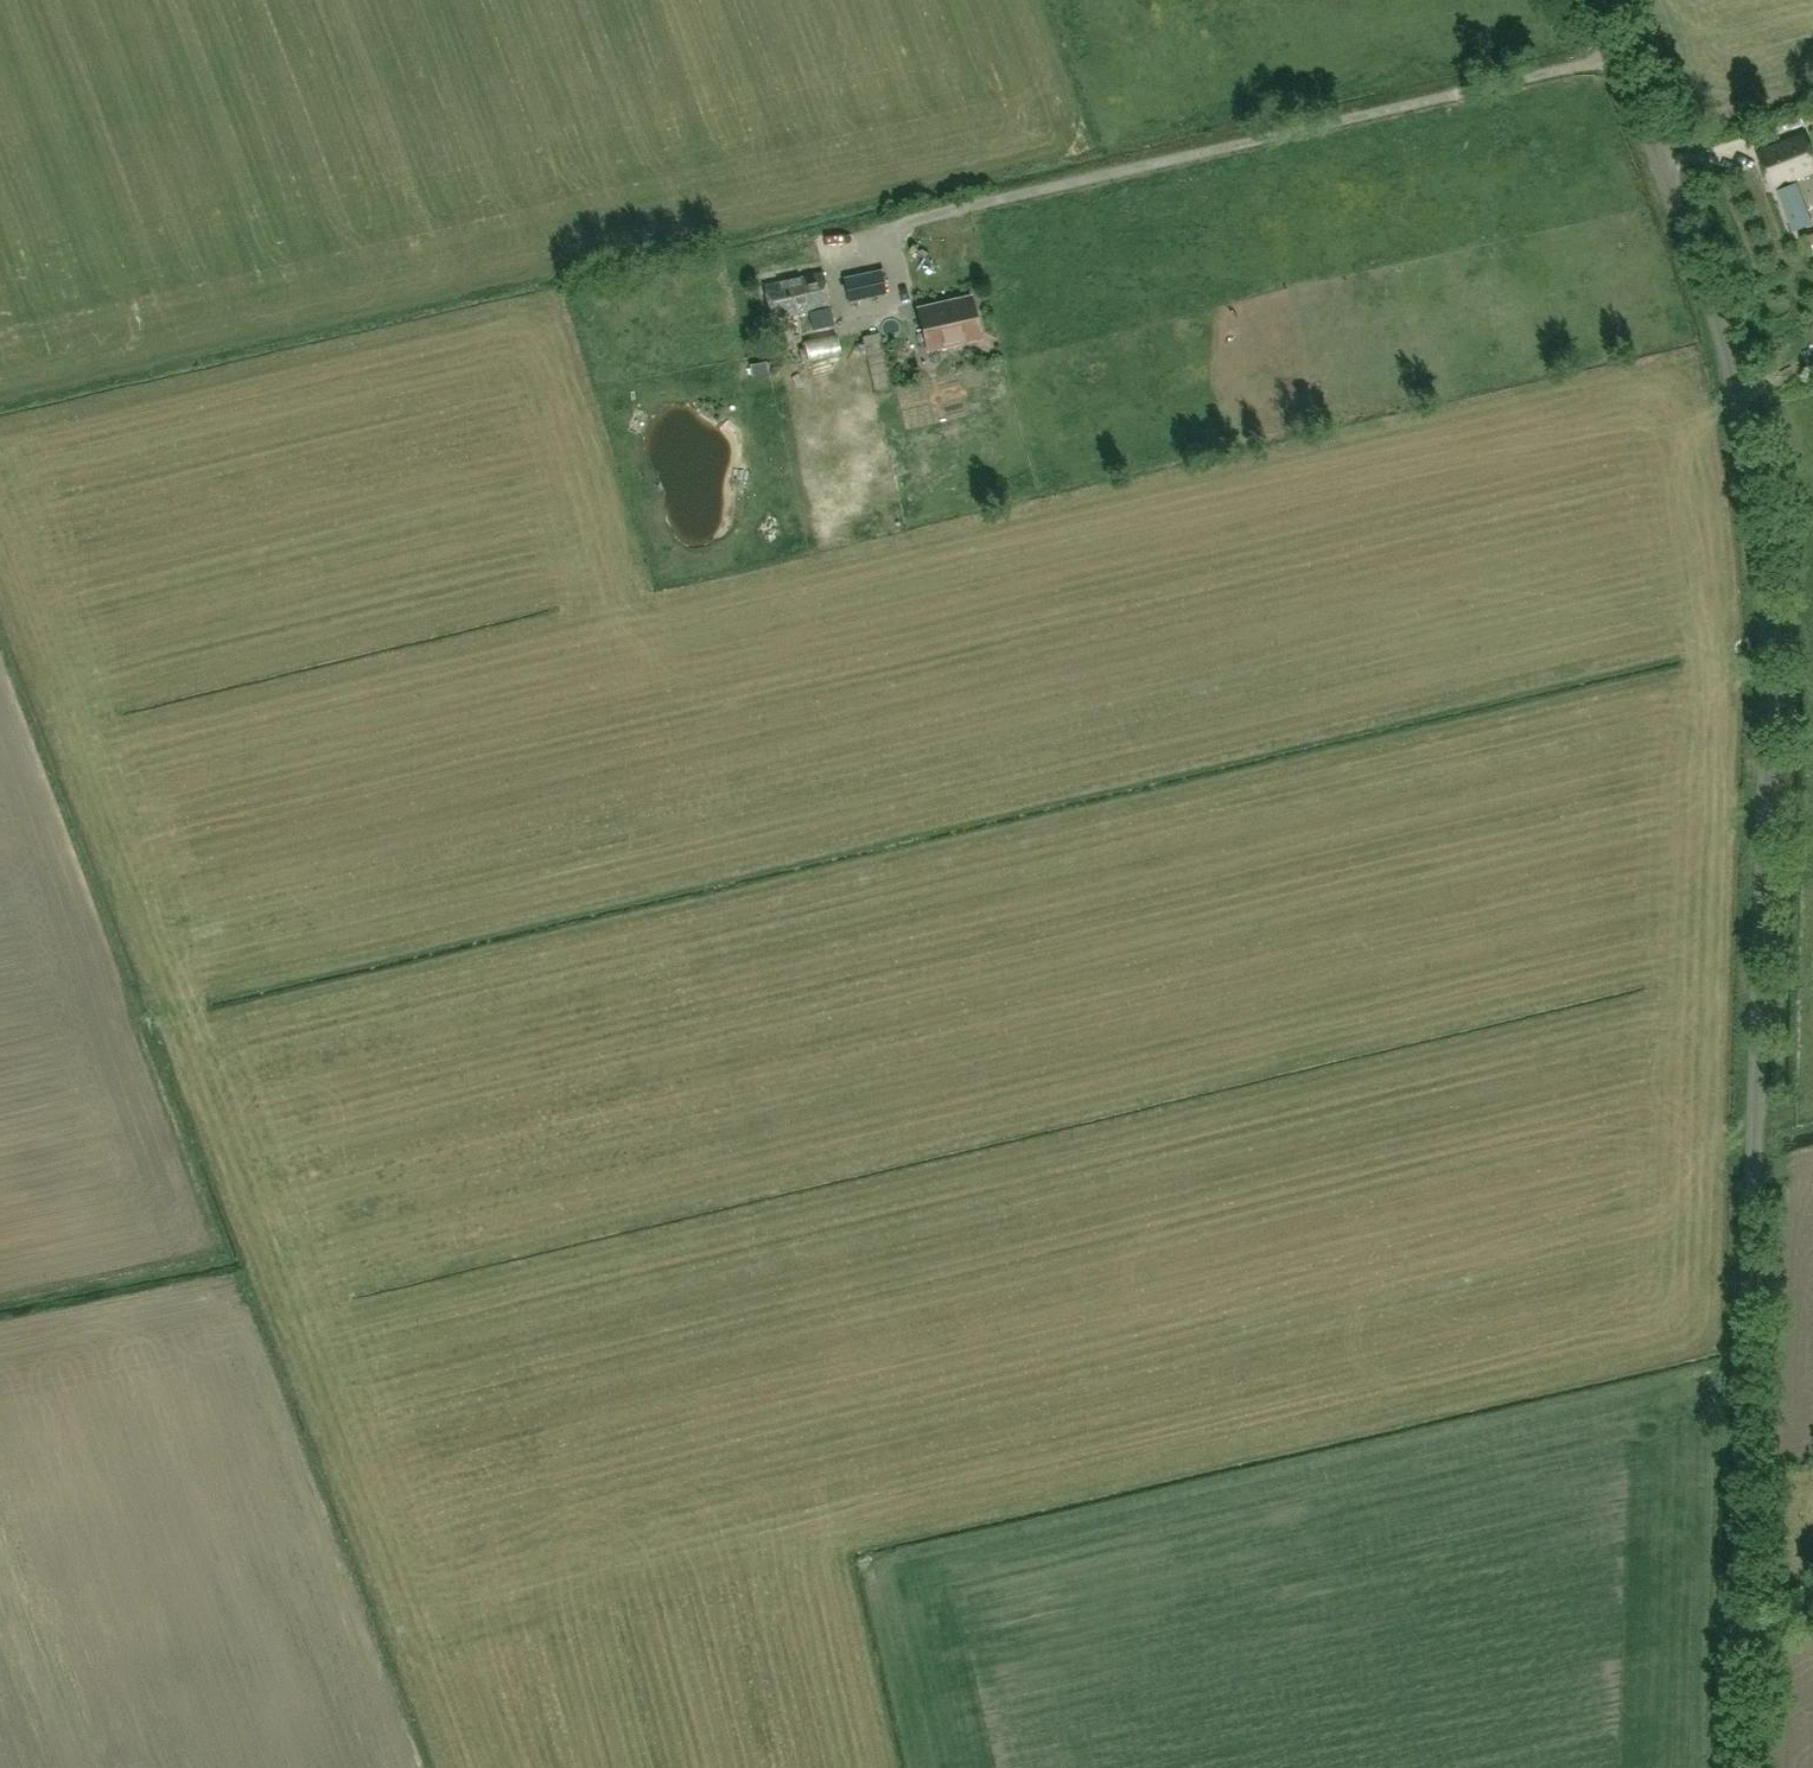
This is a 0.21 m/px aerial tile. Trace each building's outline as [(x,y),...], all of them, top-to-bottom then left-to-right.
[(1770,187),(1812,170),(1812,155),(1805,134),(1757,153),(1770,187)] [(1797,182),(1778,190),(1794,231),(1812,224),(1797,182)] [(887,293),(881,268),(841,275),(848,301),(887,293)] [(818,308),(830,305),(822,271),(760,285),(767,318),(806,309),(807,310),(818,308)] [(926,350),(979,338),(969,295),(916,307),(926,350)] [(830,305),(818,308),(807,310),(810,331),(834,328),(830,305)] [(752,377),(769,374),(766,362),(749,365),(752,377)]
